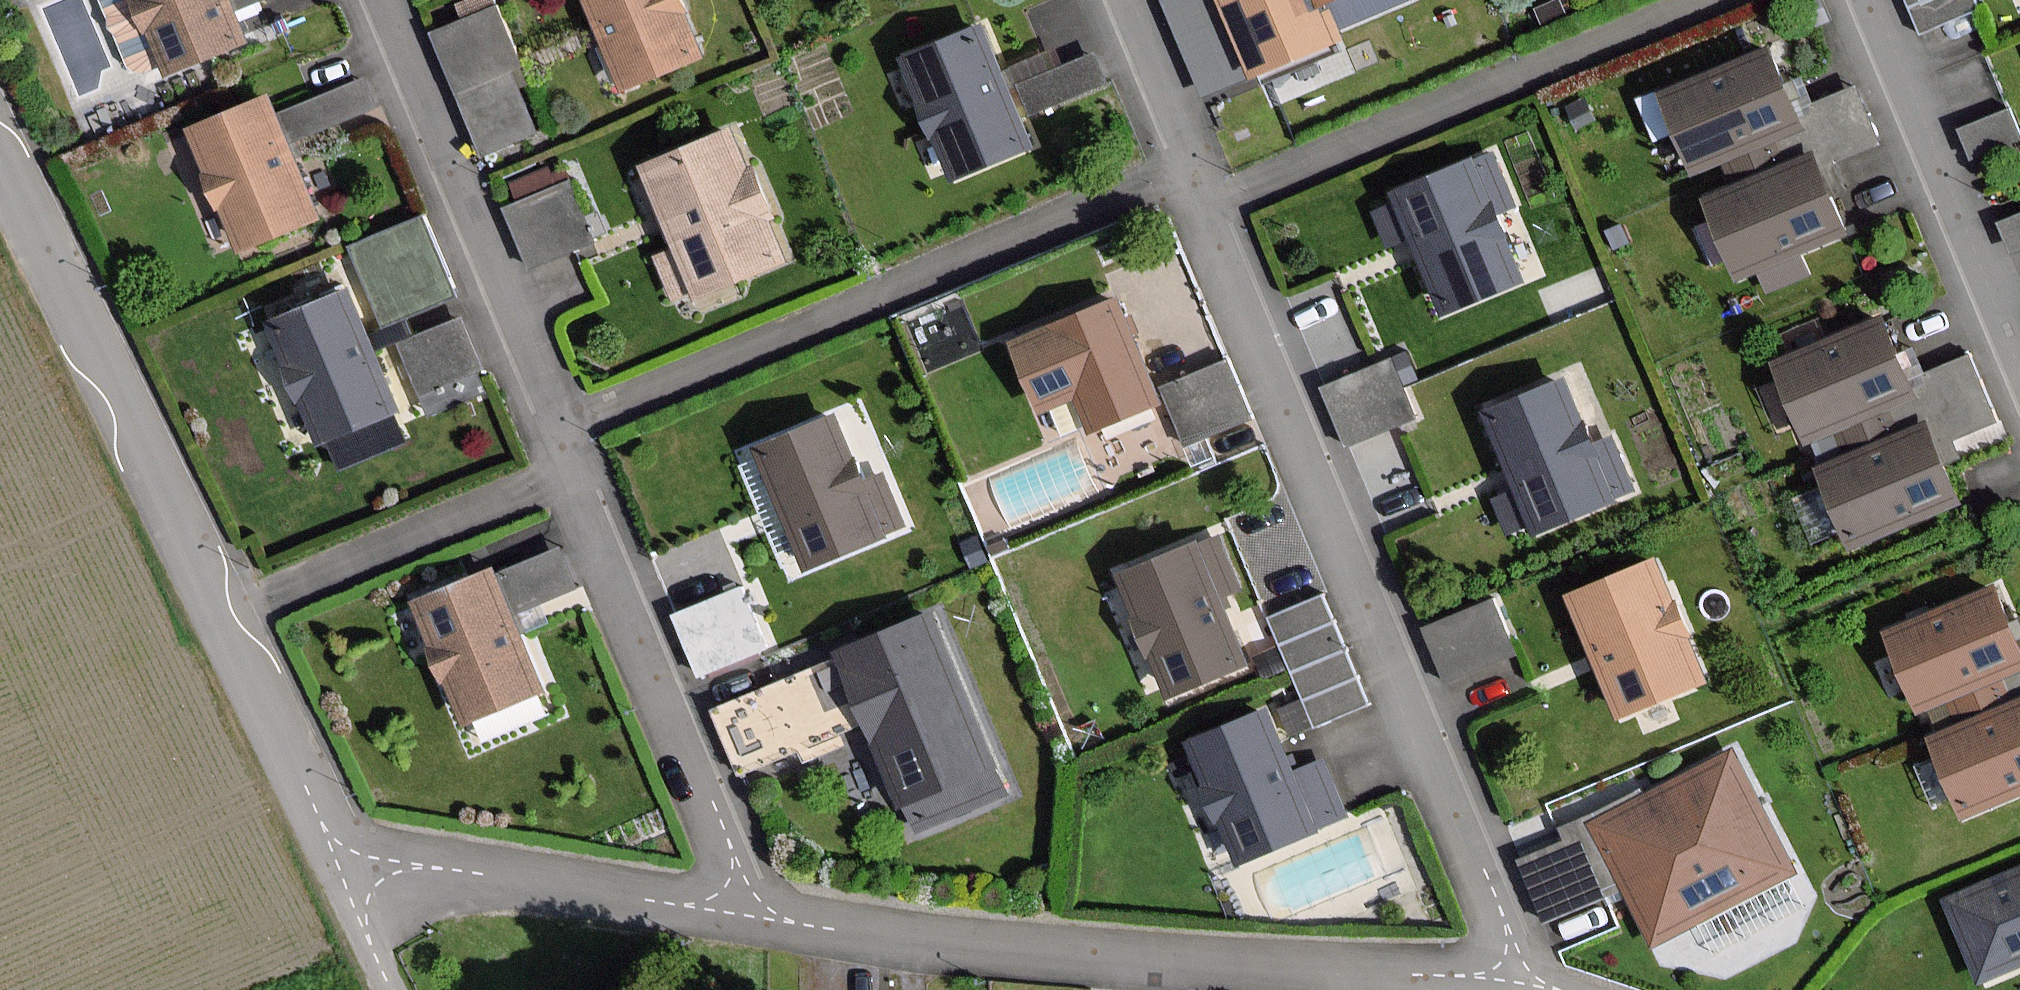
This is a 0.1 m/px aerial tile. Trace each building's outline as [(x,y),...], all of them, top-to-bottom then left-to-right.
[(170,72),(244,40),(227,0),(139,0),(170,72)] [(625,86),(698,56),(675,0),(590,0),(625,86)] [(1302,0),(1222,0),(1252,75),(1341,39),(1330,13),(1321,16),(1320,12),(1309,16),(1302,0)] [(1922,29),(1973,8),(1969,0),(1910,0),(1922,29)] [(516,66),(494,10),(438,31),(485,148),(529,131),(505,70),(516,66)] [(985,28),(906,59),(953,175),(1032,144),(985,28)] [(1695,168),(1722,157),(1771,137),(1799,125),(1789,102),(1769,52),(1665,95),(1695,168)] [(1104,81),(1094,56),(1019,87),(1030,112),(1104,81)] [(1822,87),(1836,148),(1880,138),(1866,77),(1822,87)] [(374,106),(362,80),(285,112),(296,139),(374,106)] [(266,101),(193,132),(242,247),(315,216),(266,101)] [(2018,136),(2008,113),(1965,131),(1974,154),(2018,136)] [(731,133),(645,169),(697,295),(783,259),(731,133)] [(1734,188),(1784,167),(1771,137),(1722,157),(1734,188)] [(1493,152),(1395,191),(1444,312),(1520,281),(1503,238),(1524,230),(1493,152)] [(1820,175),(1812,156),(1784,167),(1734,188),(1708,199),(1740,276),(1844,233),(1820,175)] [(587,241),(564,186),(511,208),(534,263),(587,241)] [(2003,224),(2012,247),(2019,245),(2019,217),(2003,224)] [(454,295),(423,219),(352,247),(383,323),(454,295)] [(347,293),(273,324),(321,438),(395,407),(347,293)] [(1115,304),(1016,345),(1042,409),(1079,394),(1093,427),(1155,402),(1115,304)] [(467,306),(400,329),(424,400),(491,377),(467,306)] [(1809,441),(1836,429),(1888,408),(1914,397),(1908,383),(1881,319),(1776,363),(1809,441)] [(1908,383),(1914,397),(1888,408),(1900,436),(1926,425),(1934,444),(1993,419),(1967,358),(1908,383)] [(1318,389),(1341,447),(1414,418),(1391,360),(1318,389)] [(1246,417),(1225,364),(1166,388),(1187,440),(1246,417)] [(1578,372),(1489,413),(1523,488),(1498,500),(1511,529),(1531,520),(1536,531),(1631,488),(1578,372)] [(1900,436),(1888,408),(1836,429),(1848,457),(1900,436)] [(830,421),(759,452),(808,566),(901,526),(882,480),(859,489),(830,421)] [(1900,436),(1848,457),(1820,469),(1852,545),(1958,501),(1934,444),(1926,425),(1900,436)] [(746,459),(790,569),(803,564),(759,454),(746,459)] [(1214,537),(1121,578),(1172,693),(1241,663),(1213,599),(1237,589),(1214,537)] [(572,588),(558,551),(509,570),(523,607),(572,588)] [(1655,560),(1569,596),(1619,717),(1705,681),(1655,560)] [(492,574),(419,603),(466,718),(539,688),(515,630),(492,574)] [(1889,633),(1921,710),(1949,698),(2001,677),(2019,669),(2019,652),(1993,589),(1889,633)] [(762,646),(738,591),(680,616),(704,671),(762,646)] [(1365,703),(1321,599),(1273,619),(1317,723),(1365,703)] [(1491,601),(1425,629),(1447,679),(1513,651),(1491,601)] [(993,764),(930,616),(842,653),(905,802),(993,764)] [(2001,677),(2013,705),(2019,702),(2019,669),(2001,677)] [(2013,705),(2001,677),(1949,698),(1961,727),(2013,705)] [(482,739),(559,704),(550,683),(472,718),(482,739)] [(2013,705),(1961,727),(1933,739),(1965,814),(2019,791),(2019,702),(2013,705)] [(1265,717),(1195,747),(1243,856),(1341,814),(1321,766),(1291,779),(1265,717)] [(1732,753),(1593,824),(1653,941),(1792,871),(1732,753)] [(1949,901),(1982,978),(2019,962),(2019,871),(1949,901)]
